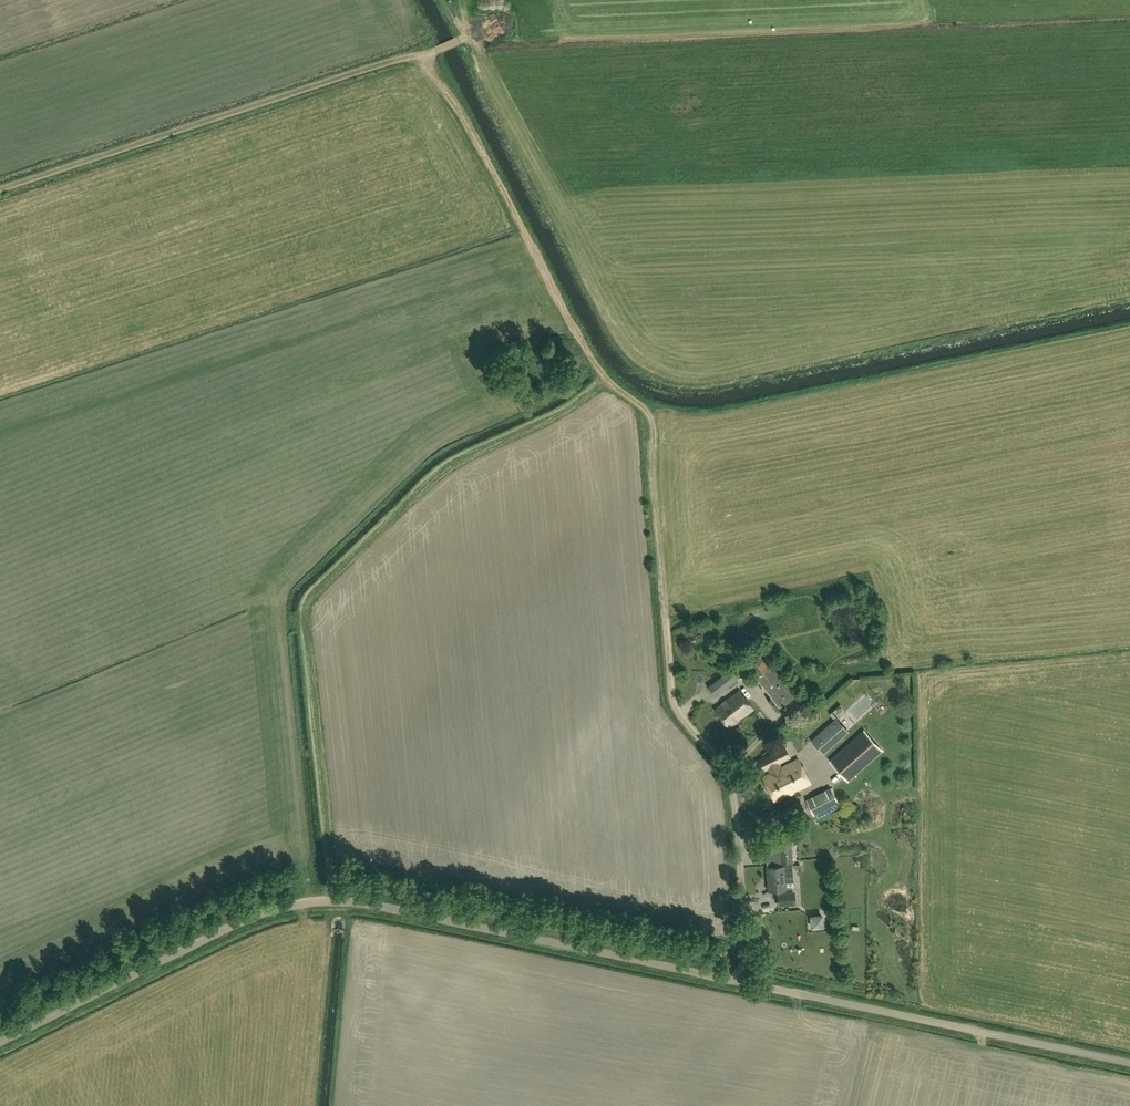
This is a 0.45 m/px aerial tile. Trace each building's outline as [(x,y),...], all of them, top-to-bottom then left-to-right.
[(830,664),(840,656),(833,647),(823,655),(830,664)] [(773,667),(759,649),(745,660),(780,708),(798,694),(776,664),(773,667)] [(735,666),(709,686),(716,695),(741,676),(735,666)] [(729,727),(754,707),(740,690),(715,710),(729,727)] [(836,719),(813,741),(824,753),(825,754),(849,733),(836,719)] [(848,780),(882,750),(865,730),(831,760),(848,780)] [(772,773),(763,777),(775,801),(811,783),(799,759),(776,770),(773,765),(790,756),(785,747),(757,761),(762,770),(769,767),(772,773)] [(814,814),(840,802),(833,788),(807,800),(814,814)] [(784,865),(767,866),(769,890),(787,889),(786,882),(793,881),(792,867),(785,867),(784,865)] [(776,892),(778,906),(788,905),(787,891),(776,892)] [(823,926),(822,915),(811,916),(812,926),(823,926)]
